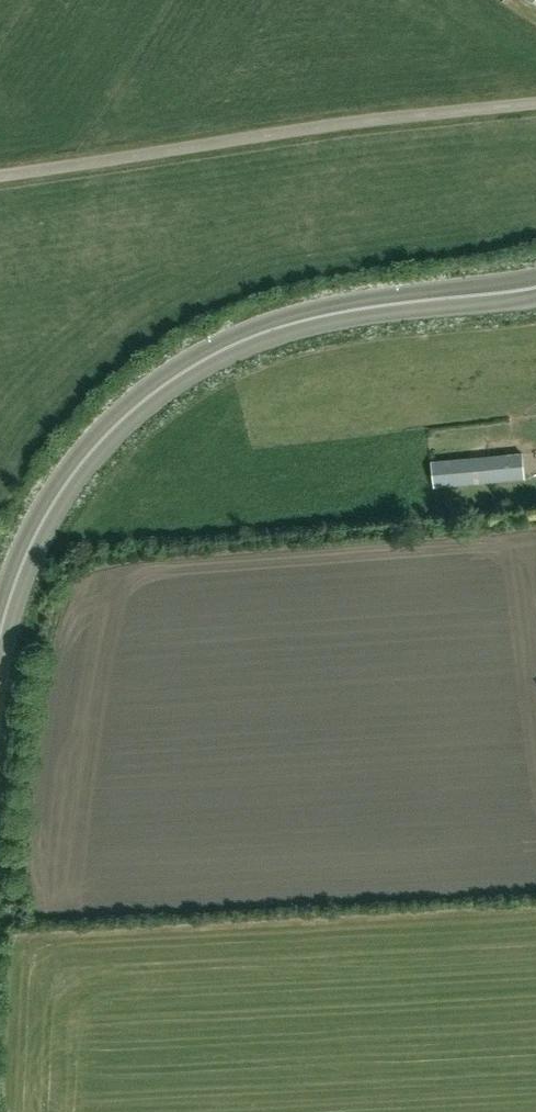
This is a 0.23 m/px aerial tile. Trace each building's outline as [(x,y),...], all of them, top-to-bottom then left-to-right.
[(434,487),(525,478),(523,453),(432,462),(434,487)]
